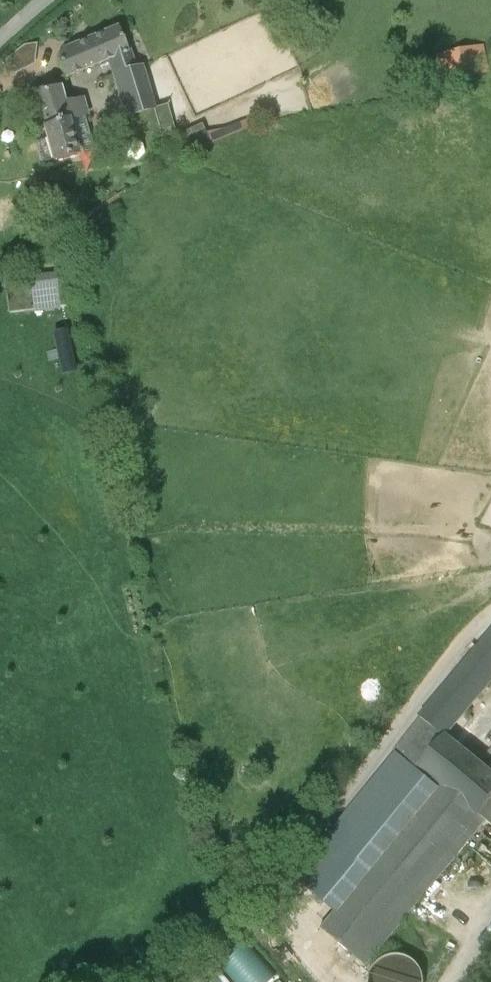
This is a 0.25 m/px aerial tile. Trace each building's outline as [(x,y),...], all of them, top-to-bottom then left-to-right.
[(127,22),(58,48),(68,75),(109,60),(137,49),(127,22)] [(487,45),(439,50),(442,79),(490,74),(487,45)] [(109,60),(113,74),(143,65),(137,49),(109,60)] [(113,74),(124,117),(154,108),(156,108),(149,83),(143,65),(113,74)] [(63,84),(35,91),(43,124),(84,113),(88,112),(84,95),(67,100),(63,84)] [(154,108),(163,137),(177,133),(168,104),(156,108),(154,108)] [(52,158),(53,161),(93,151),(84,113),(43,124),(47,138),(52,158)] [(194,148),(246,131),(242,120),(209,131),(206,123),(188,129),(194,148)] [(35,141),(40,161),(52,158),(47,138),(35,141)] [(7,276),(9,310),(66,307),(64,273),(7,276)] [(421,716),(421,719),(398,747),(315,844),(321,850),(295,881),(334,914),(322,929),(366,965),(485,820),(490,825),(490,774),(445,737),(490,684),(490,635),(421,716)] [(284,942),(277,948),(288,961),(295,955),(284,942)] [(232,949),(211,978),(217,981),(277,981),(232,949)] [(368,981),(423,981),(423,977),(419,966),(410,958),(399,954),(388,955),(378,961),(371,970),(368,981)]
